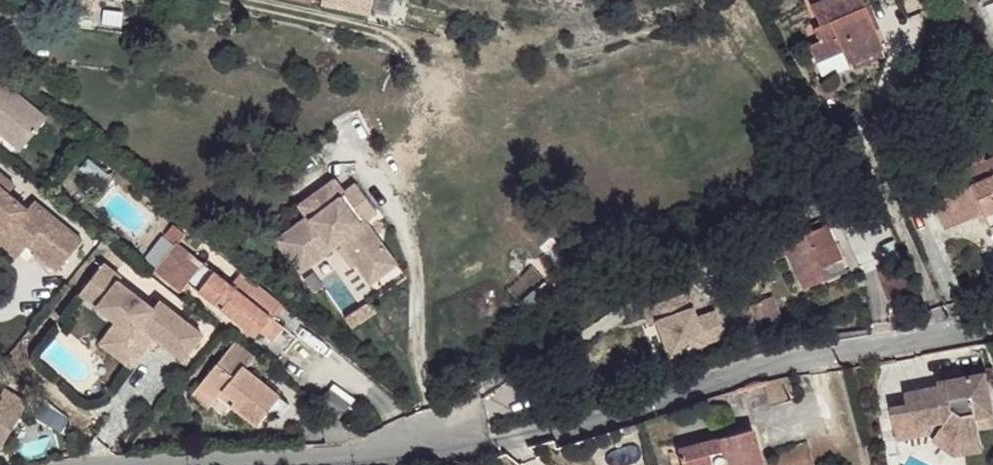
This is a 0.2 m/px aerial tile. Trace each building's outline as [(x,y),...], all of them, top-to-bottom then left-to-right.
[(80,7),(79,14),(91,16),(93,0),(81,0),(80,7)] [(360,0),(309,0),(309,2),(358,11),(360,0)] [(812,6),(820,26),(814,29),(819,42),(809,46),(816,63),(842,52),(847,64),(853,62),(877,52),(883,49),(862,0),(826,0),(812,6)] [(827,78),(849,69),(847,64),(842,52),(816,63),(821,75),(827,78)] [(853,62),(855,67),(879,56),(877,52),(853,62)] [(46,118),(0,80),(0,134),(20,151),(46,118)] [(982,148),(968,153),(974,166),(987,161),(982,148)] [(932,201),(944,229),(976,216),(983,214),(985,221),(989,229),(992,227),(992,158),(987,161),(974,166),(953,175),(959,190),(932,201)] [(27,245),(58,270),(82,241),(34,202),(27,210),(7,194),(14,186),(0,174),(0,223),(27,245)] [(353,261),(370,283),(396,264),(376,236),(368,226),(334,180),(299,206),(307,217),(275,240),(299,273),(332,249),(330,246),(342,237),(358,258),(353,261)] [(983,214),(976,216),(979,223),(985,221),(983,214)] [(789,254),(805,288),(826,279),(821,268),(841,259),(826,225),(823,226),(820,219),(807,225),(810,232),(792,240),(789,234),(766,244),(773,261),(789,254)] [(377,220),(368,226),(376,236),(384,230),(377,220)] [(0,223),(0,243),(18,257),(27,245),(0,223)] [(259,332),(272,342),(283,328),(271,317),(281,304),(242,274),(232,287),(178,244),(185,235),(172,225),(165,235),(176,245),(154,272),(180,292),(187,283),(214,304),(217,299),(224,304),(220,309),(255,337),(259,332)] [(807,225),(789,234),(792,240),(810,232),(807,225)] [(330,246),(332,249),(340,243),(353,261),(358,258),(342,237),(330,246)] [(103,264),(79,295),(132,336),(125,345),(139,356),(153,338),(156,334),(161,339),(159,342),(183,361),(202,335),(159,302),(153,309),(118,282),(121,278),(103,264)] [(304,279),(314,293),(324,286),(313,272),(304,279)] [(695,308),(689,291),(660,302),(666,317),(656,321),(669,357),(725,337),(716,311),(703,316),(706,324),(699,327),(696,318),(693,309),(695,308)] [(771,297),(751,305),(760,325),(780,318),(771,297)] [(217,299),(214,304),(220,309),(224,304),(217,299)] [(367,302),(344,318),(351,327),(374,312),(367,302)] [(660,302),(643,308),(649,324),(656,321),(666,317),(660,302)] [(703,316),(696,318),(699,327),(706,324),(703,316)] [(116,323),(100,344),(130,368),(139,356),(125,345),(132,336),(116,323)] [(768,344),(774,342),(769,328),(762,331),(768,344)] [(270,408),(279,396),(278,395),(264,384),(259,380),(245,369),(247,366),(253,358),(233,342),(197,387),(214,401),(222,392),(233,401),(230,406),(255,426),(270,408)] [(261,378),(247,366),(245,369),(259,380),(261,378)] [(946,424),(941,430),(957,441),(980,437),(978,428),(977,417),(992,414),(992,407),(987,374),(948,380),(949,386),(940,388),(940,386),(906,392),(908,404),(892,406),(896,431),(929,426),(946,424)] [(940,386),(940,388),(949,386),(948,380),(947,375),(938,376),(940,386)] [(280,393),(266,381),(264,384),(278,395),(280,393)] [(214,401),(197,387),(191,395),(208,409),(214,401)] [(3,389),(0,394),(0,402),(21,413),(27,403),(3,389)] [(233,401),(222,392),(218,397),(230,406),(233,401)] [(290,406),(279,396),(270,408),(281,417),(290,406)] [(326,396),(318,406),(337,421),(345,410),(326,396)] [(21,413),(0,402),(0,450),(21,413)] [(977,417),(978,428),(992,426),(992,414),(977,417)] [(898,439),(930,433),(929,426),(896,431),(898,439)] [(682,464),(724,464),(725,463),(726,464),(762,464),(753,428),(678,448),(682,464)] [(957,441),(941,430),(934,441),(954,455),(982,451),(980,437),(957,441)] [(73,458),(72,452),(62,454),(64,460),(73,458)]
